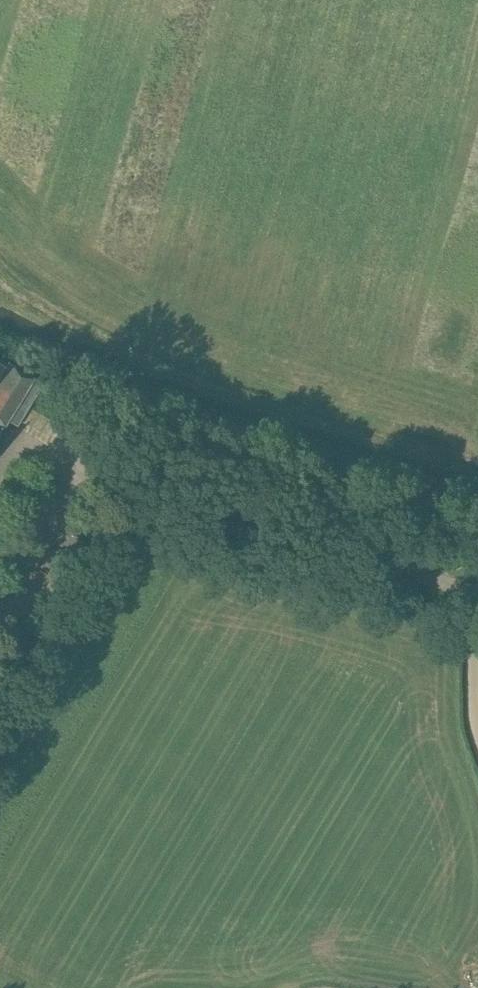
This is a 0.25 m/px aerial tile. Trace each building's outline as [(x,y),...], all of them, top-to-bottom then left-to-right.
[(6,428),(28,392),(32,394),(40,382),(9,364),(0,378),(0,424),(6,428)]
